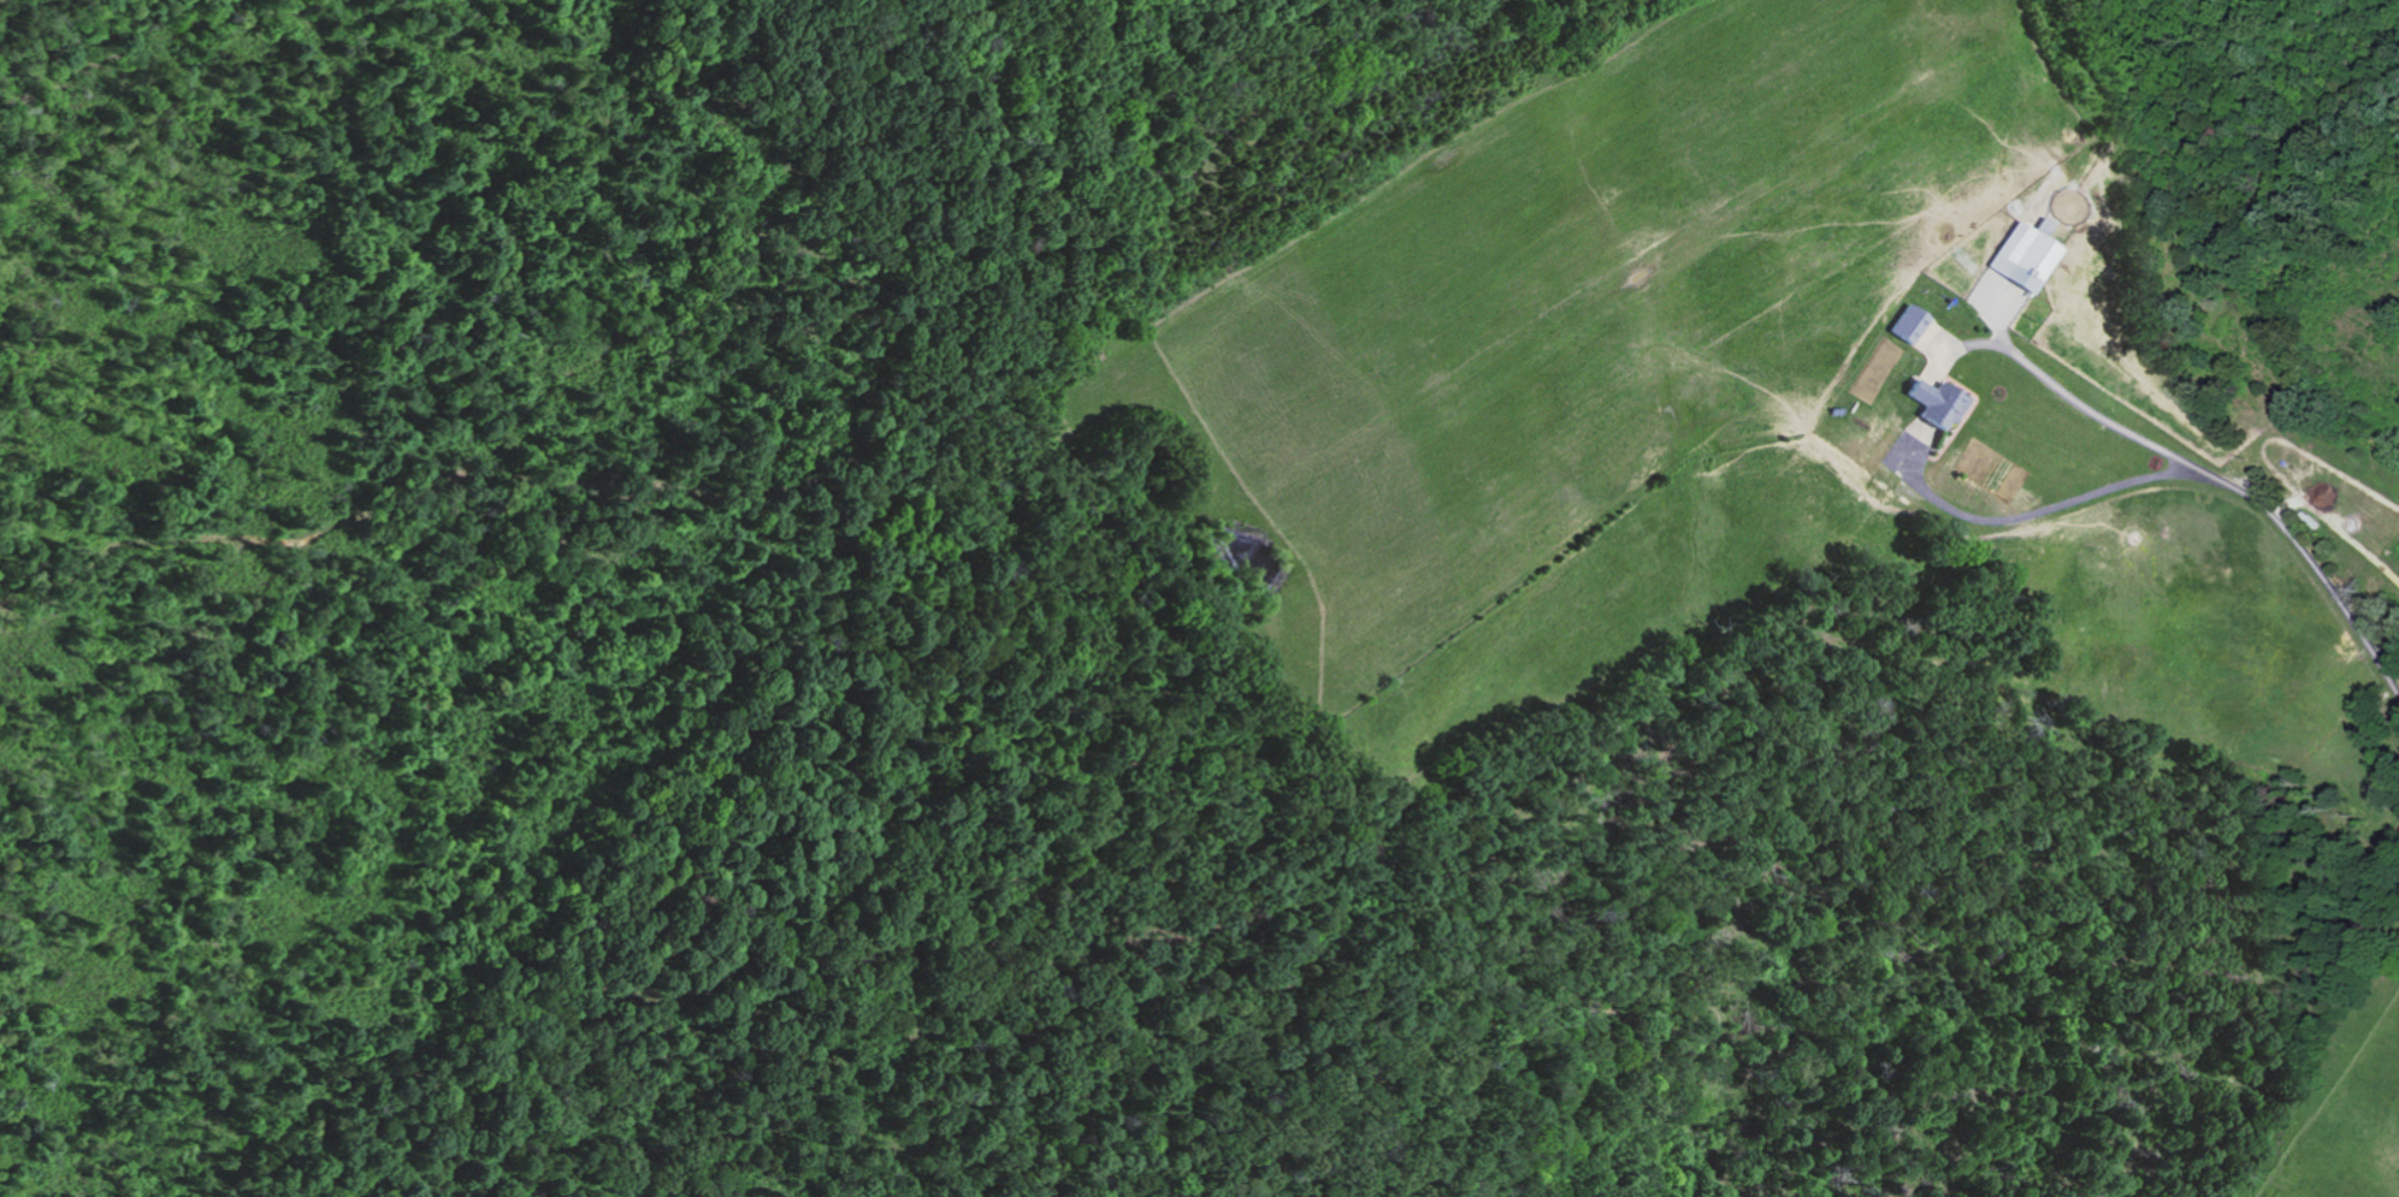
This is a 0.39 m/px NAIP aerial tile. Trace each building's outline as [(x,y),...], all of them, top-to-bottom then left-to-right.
[(1989,268),(2034,296),(2062,249),(2045,238),(2054,224),(2043,218),(2034,231),(2018,221),(1989,268)] [(1932,320),(1910,304),(1891,331),(1913,347),(1932,320)] [(1907,396),(1927,407),(1920,418),(1949,434),(1969,398),(1944,384),(1940,391),(1917,379),(1907,396)]
